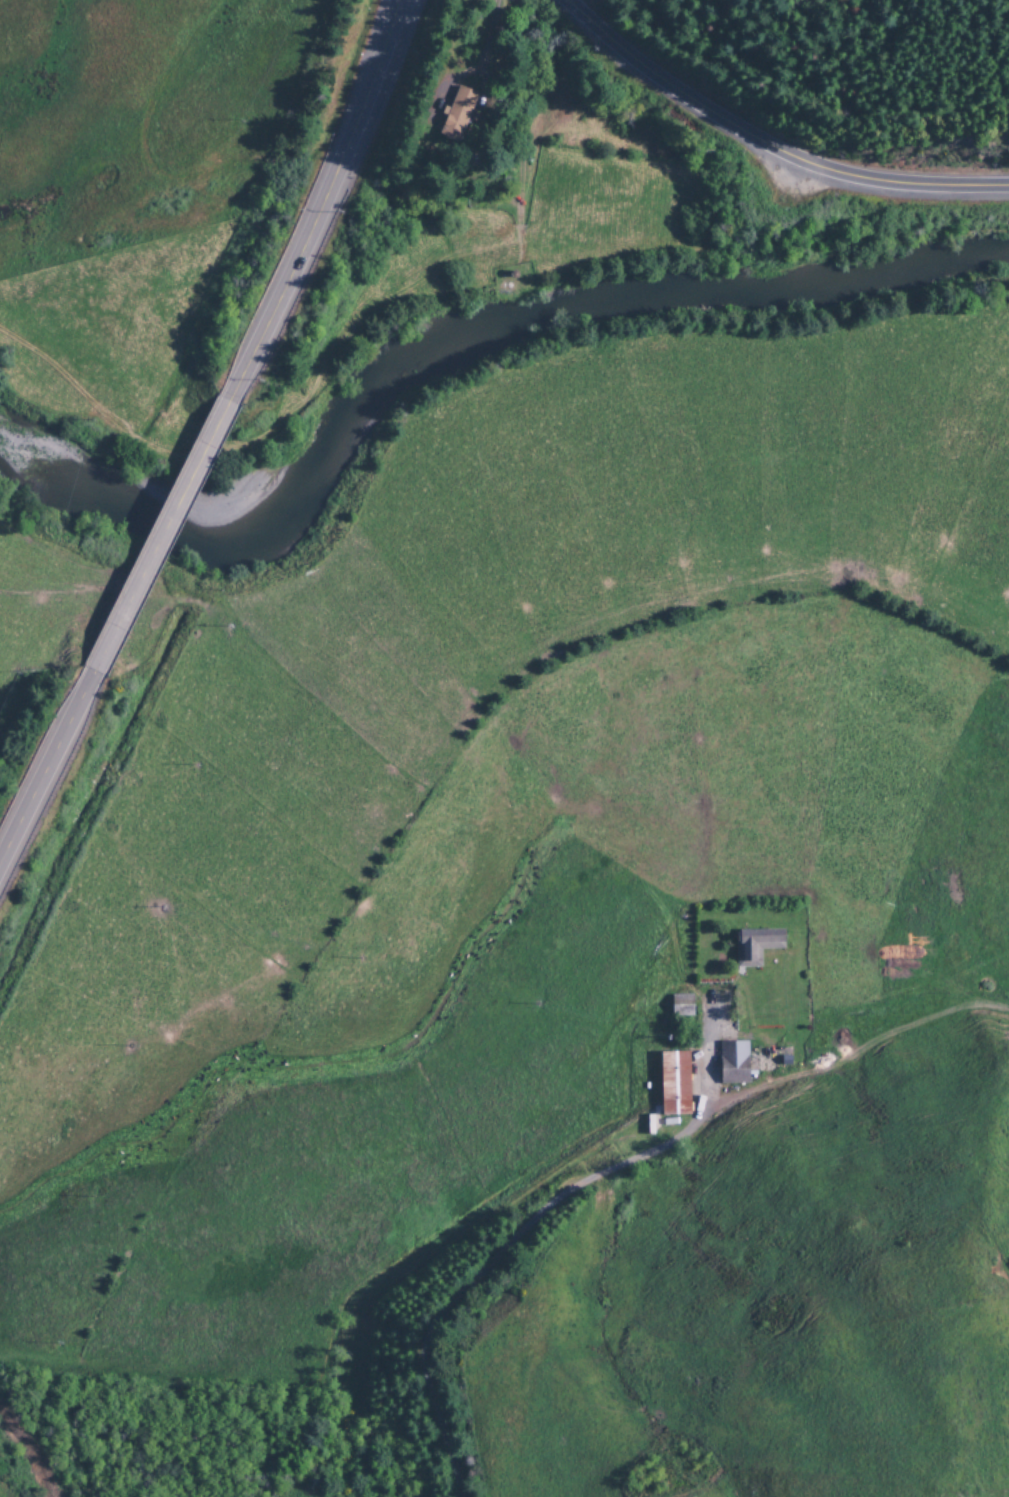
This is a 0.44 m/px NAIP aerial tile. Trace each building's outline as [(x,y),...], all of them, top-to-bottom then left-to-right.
[(782,950),(782,930),(734,931),(735,969),(759,968),(759,951),(782,950)] [(691,995),(669,996),(670,1018),(691,1017),(691,995)] [(746,1042),(718,1043),(719,1085),(747,1084),(746,1042)] [(688,1116),(687,1052),(658,1053),(659,1116),(688,1116)]
